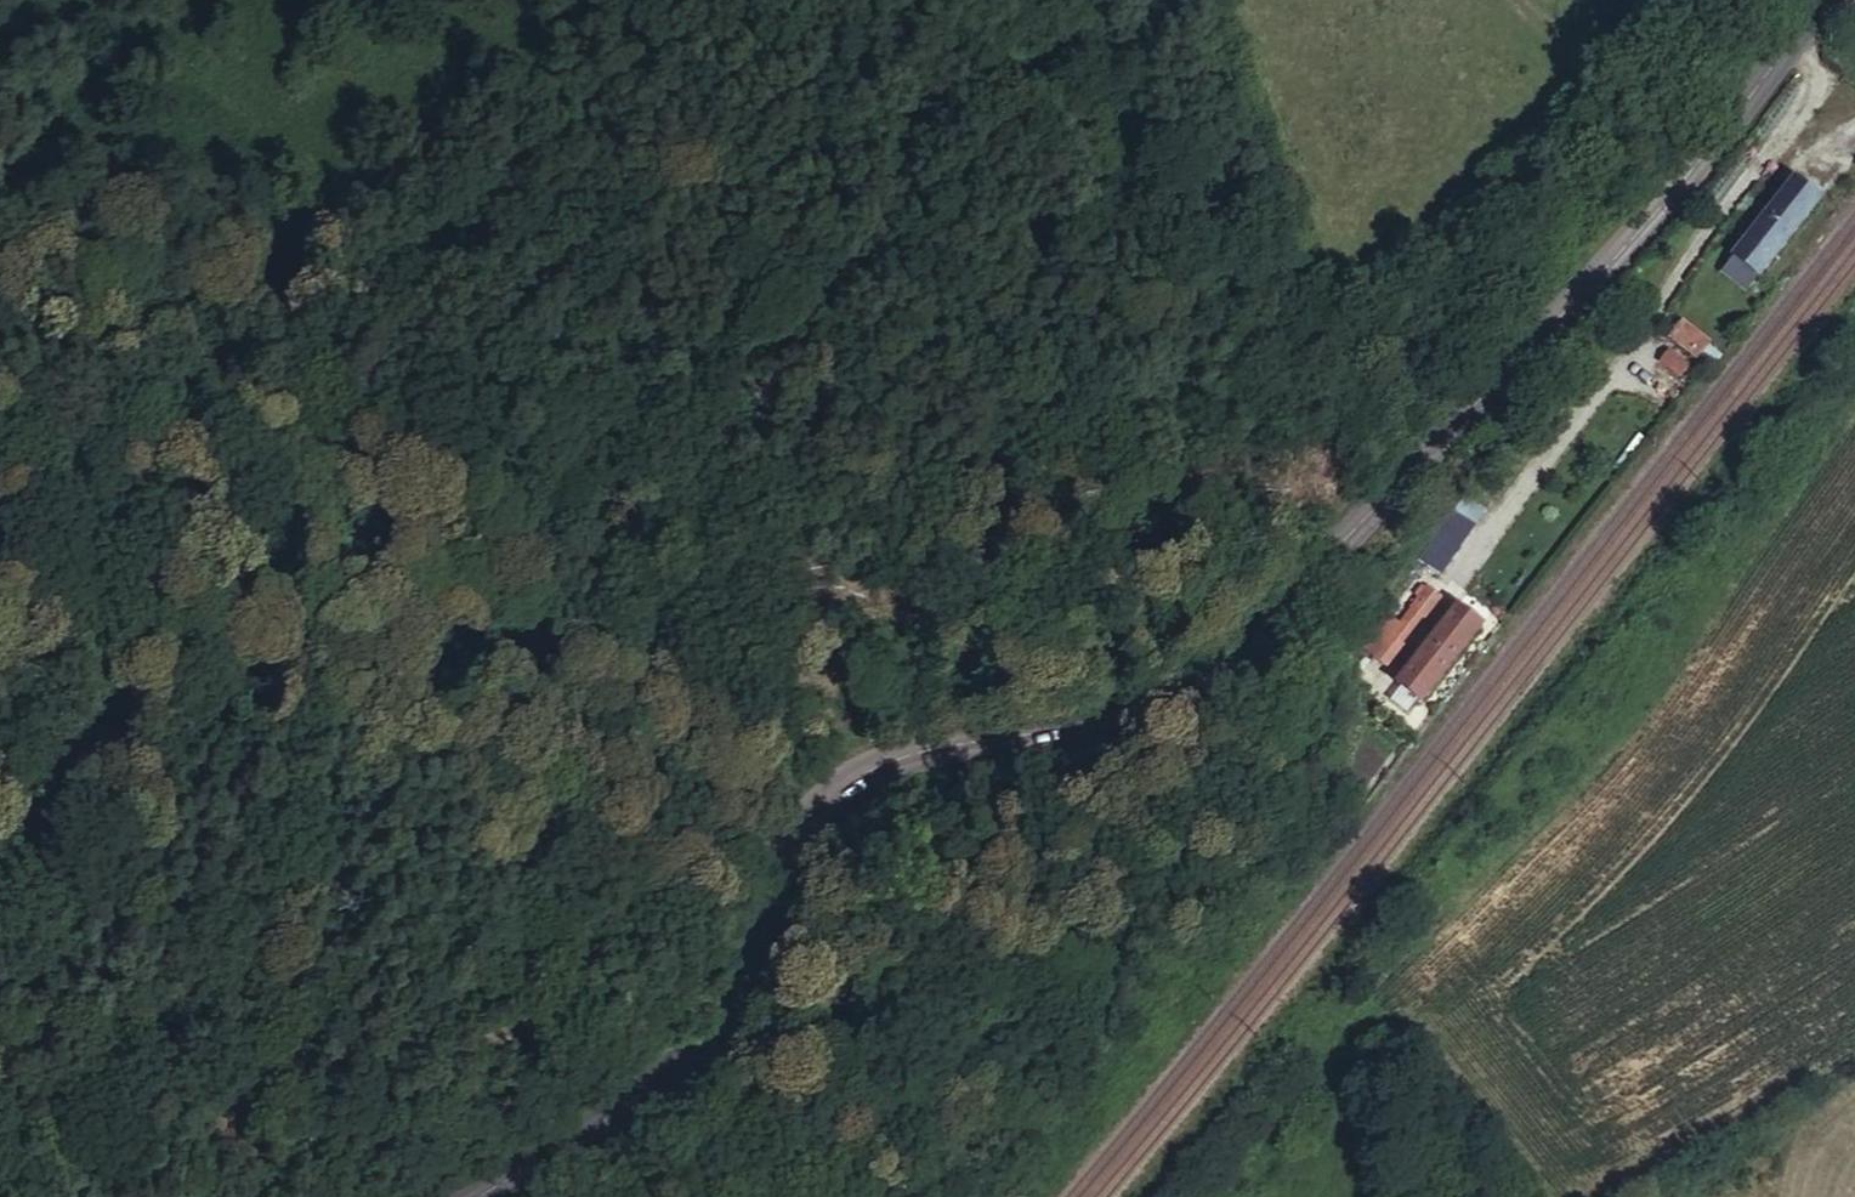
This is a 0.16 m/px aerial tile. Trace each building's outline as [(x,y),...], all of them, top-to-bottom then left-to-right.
[(1789,175),(1727,259),(1758,282),(1821,198),(1789,175)] [(1709,340),(1681,319),(1666,337),(1694,359),(1709,340)] [(1670,348),(1658,359),(1674,378),(1687,367),(1670,348)] [(1440,572),(1477,523),(1455,507),(1418,556),(1440,572)] [(1421,703),(1481,620),(1449,597),(1448,598),(1425,582),(1398,619),(1388,612),(1362,648),(1395,672),(1390,680),(1421,703)]
